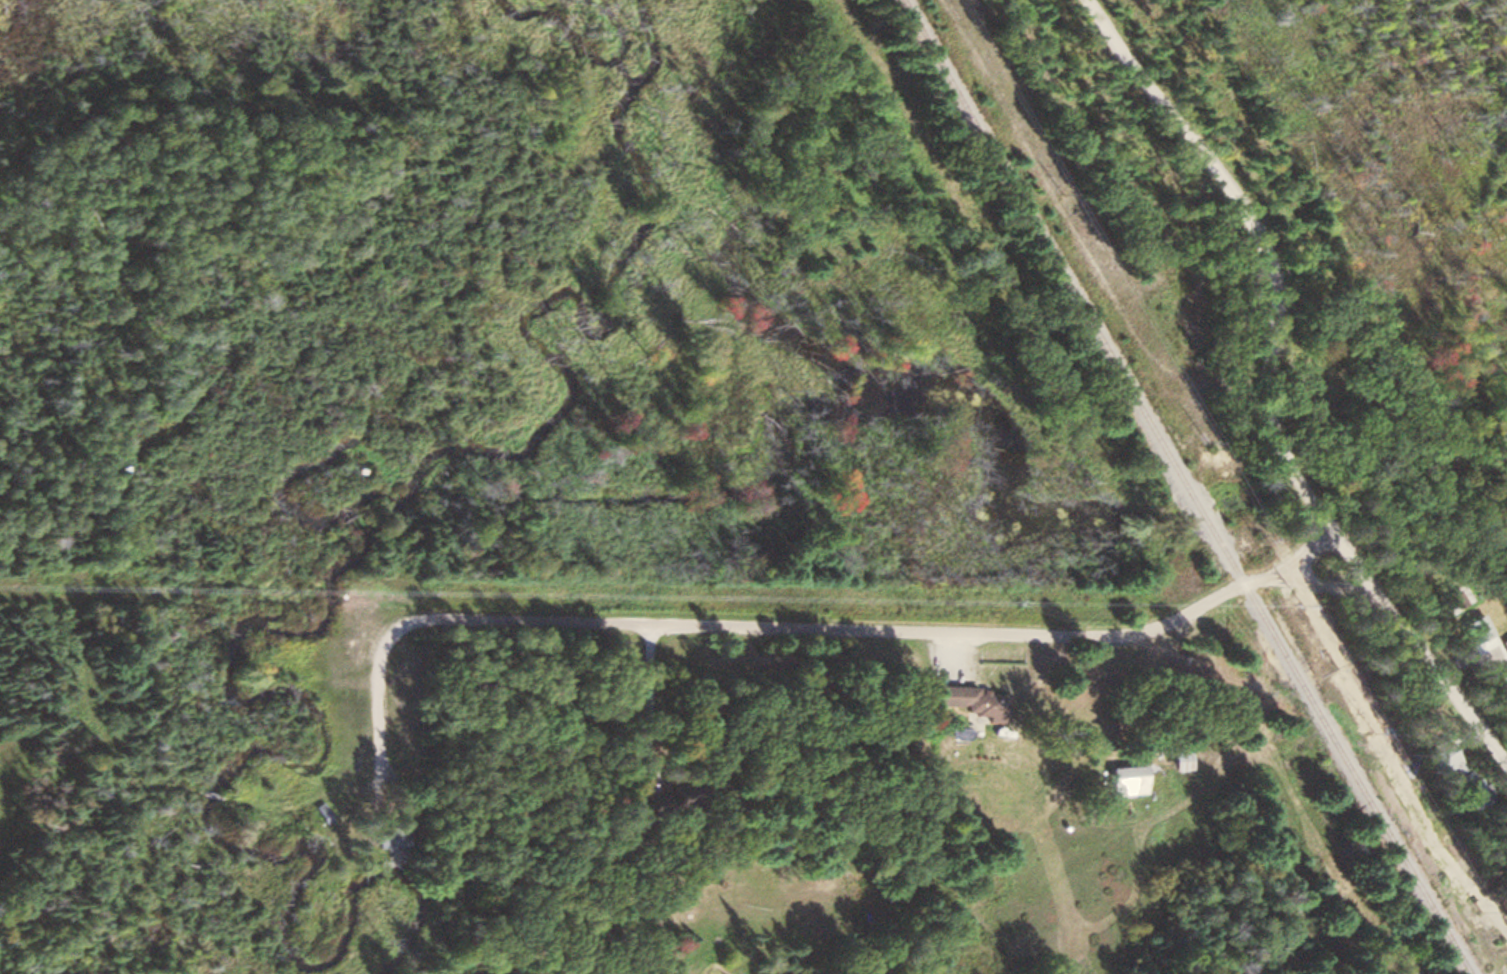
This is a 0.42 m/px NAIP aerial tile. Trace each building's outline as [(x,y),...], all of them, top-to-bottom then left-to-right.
[(1499,641),(1506,654),(1506,635),(1499,641)] [(1001,719),(1002,688),(924,685),(924,705),(960,706),(960,717),(1001,719)] [(1431,764),(1448,756),(1441,741),(1424,749),(1431,764)] [(1165,770),(1183,770),(1183,749),(1165,749),(1165,770)] [(1449,775),(1465,809),(1487,798),(1470,764),(1449,775)] [(1104,765),(1104,794),(1140,794),(1140,765),(1104,765)] [(330,820),(320,801),(312,805),(321,824),(330,820)]
